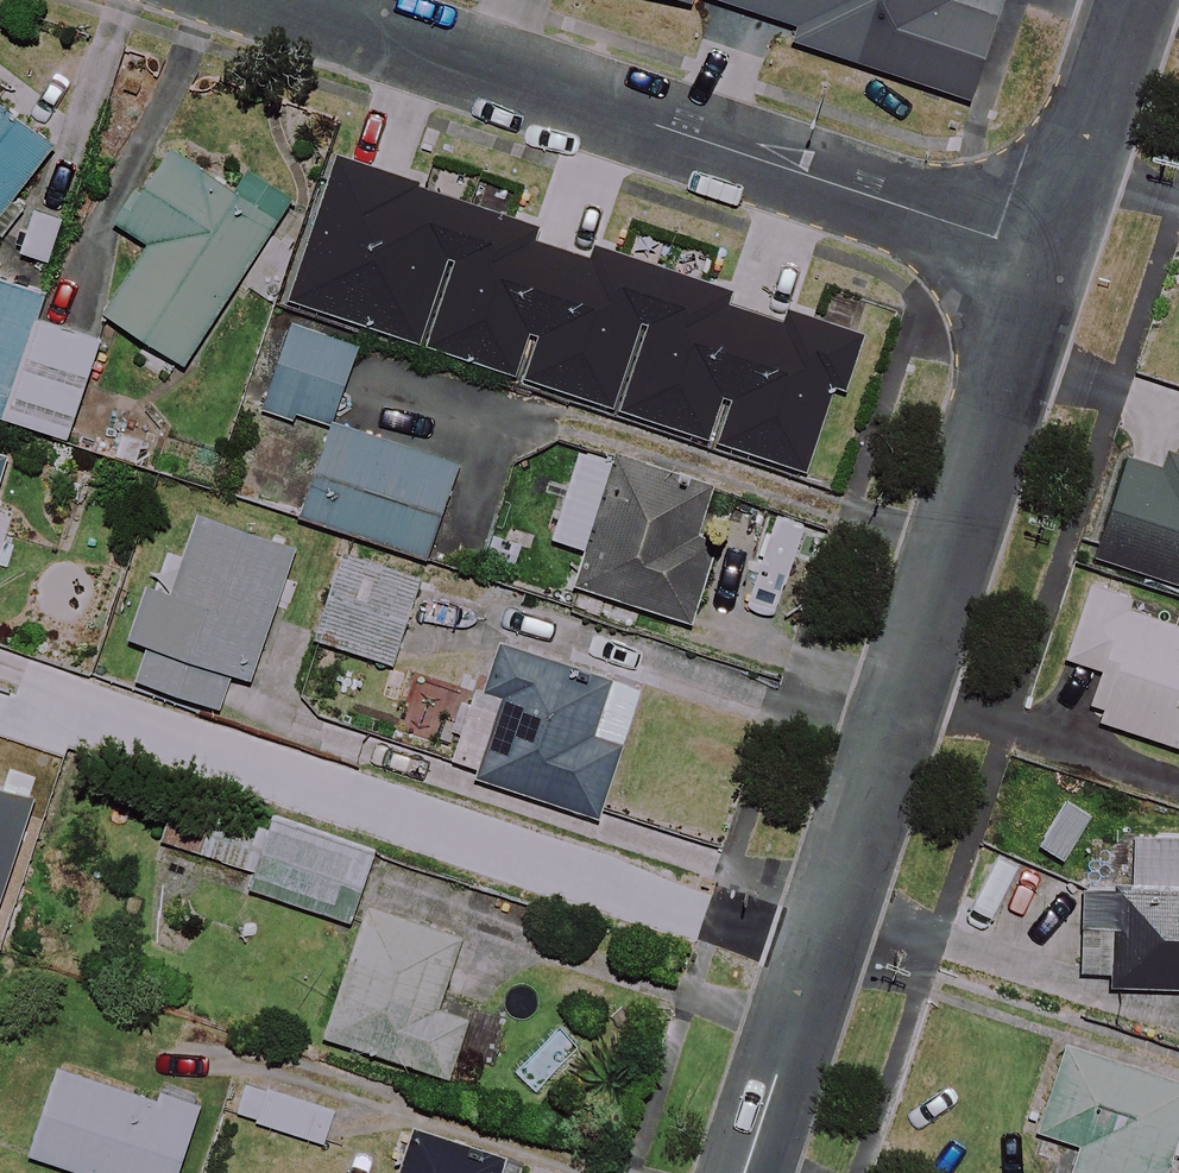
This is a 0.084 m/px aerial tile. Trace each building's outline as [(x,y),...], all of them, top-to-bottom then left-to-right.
[(799,27),(794,41),(972,100),(998,21),(950,5),(952,0),(719,0),(799,27)] [(0,108),(0,221),(54,149),(0,108)] [(237,194),(169,150),(120,224),(152,245),(107,313),(183,365),(293,200),(252,172),(237,194)] [(537,230),(343,164),(298,297),(806,471),(853,336),(786,313),(782,326),(726,307),(730,296),(595,250),(591,263),(533,243),(537,230)] [(0,285),(0,417),(68,440),(101,341),(36,319),(43,299),(0,285)] [(363,349),(289,324),(263,400),(337,425),(363,349)] [(465,471),(337,429),(307,520),(435,562),(465,471)] [(9,457),(0,454),(0,487),(9,457)] [(1171,457),(1165,473),(1131,461),(1099,554),(1178,581),(1178,459),(1171,457)] [(711,490),(620,462),(583,586),(691,619),(717,534),(700,529),(711,490)] [(296,550),(199,516),(183,562),(162,554),(133,639),(150,645),(138,680),(220,709),(233,674),(251,680),(296,550)] [(422,579),(342,555),(316,642),(396,665),(422,579)] [(1102,721),(1178,747),(1178,625),(1178,627),(1129,610),(1134,594),(1094,581),(1068,658),(1106,670),(1094,705),(1105,709),(1102,721)] [(610,678),(502,644),(487,692),(477,688),(451,769),(600,817),(624,742),(593,732),(610,678)] [(373,856),(273,826),(253,892),(353,922),(373,856)] [(1125,839),(1122,883),(1096,881),(1090,971),(1117,973),(1116,983),(1178,987),(1178,843),(1125,839)] [(459,939),(371,910),(329,1037),(448,1076),(467,1020),(436,1009),(459,939)] [(1066,1045),(1039,1131),(1076,1144),(1067,1172),(1165,1172),(1171,1152),(1178,1154),(1178,1081),(1066,1045)] [(59,1067),(30,1155),(85,1172),(178,1172),(201,1102),(158,1088),(155,1099),(59,1067)] [(416,1134),(404,1172),(519,1172),(521,1167),(416,1134)]
